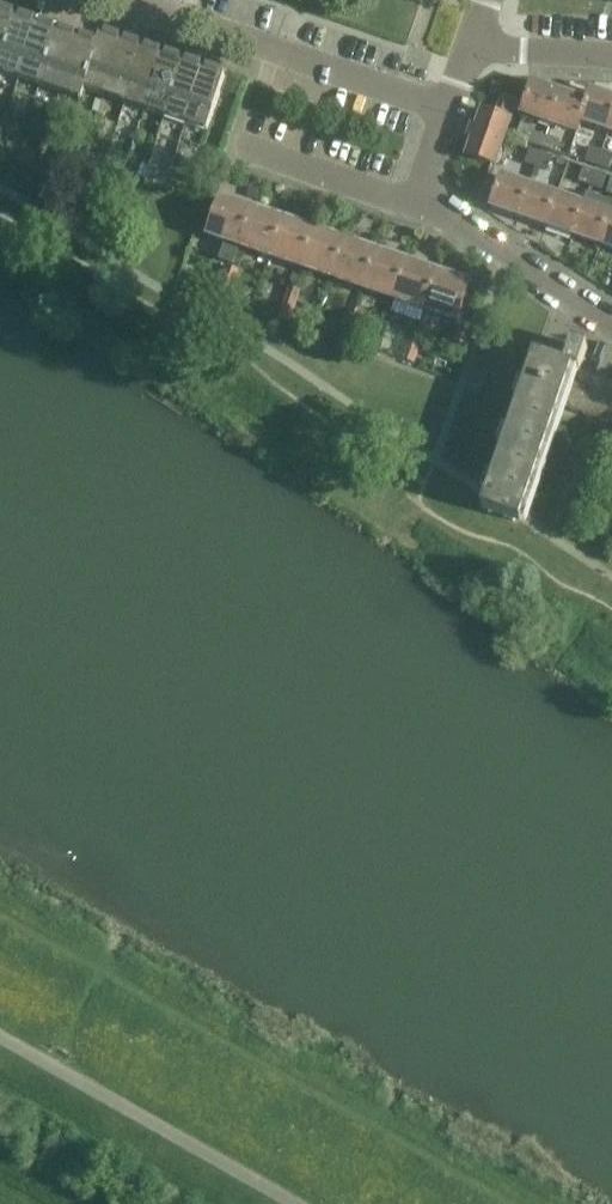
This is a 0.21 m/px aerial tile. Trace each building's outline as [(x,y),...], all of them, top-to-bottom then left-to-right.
[(15,20),(0,15),(0,65),(15,20)] [(0,65),(0,75),(18,81),(36,27),(15,20),(0,65)] [(36,27),(18,81),(38,88),(56,34),(36,27)] [(56,34),(38,88),(59,95),(77,41),(56,34)] [(98,49),(83,92),(103,99),(122,45),(101,38),(98,49)] [(77,41),(59,95),(79,102),(83,92),(98,49),(77,41)] [(122,45),(103,99),(124,106),(142,52),(122,45)] [(142,52),(124,106),(145,113),(163,59),(142,52)] [(163,59),(145,113),(165,120),(183,66),(163,59)] [(183,66),(165,120),(186,127),(204,73),(183,66)] [(204,73),(186,127),(207,134),(225,80),(204,73)] [(525,105),(522,113),(550,123),(560,94),(532,84),(525,105)] [(581,121),(608,131),(611,119),(611,99),(591,92),(588,103),(587,103),(581,121)] [(560,94),(550,123),(578,132),(581,121),(587,103),(560,94)] [(467,154),(466,156),(491,164),(492,164),(495,165),(496,164),(494,163),(502,140),(513,144),(518,127),(508,123),(509,121),(510,121),(510,120),(504,118),(508,108),(522,113),(525,105),(502,97),(498,108),(496,115),(482,111),(481,111),(483,112),(477,129),(472,127),(469,138),(474,139),(468,155),(467,154)] [(532,132),(527,144),(541,149),(545,137),(532,132)] [(555,154),(560,142),(545,137),(541,149),(555,154)] [(591,147),(586,162),(597,166),(603,151),(591,147)] [(524,165),(536,169),(537,169),(542,153),(530,149),(524,165)] [(611,163),(611,154),(603,151),(597,166),(609,171),(611,163)] [(549,172),(554,157),(542,153),(537,169),(536,169),(534,177),(538,178),(541,169),(549,172)] [(584,168),(578,183),(590,187),(595,172),(584,168)] [(602,191),(607,176),(595,172),(590,187),(602,191)] [(519,217),(529,187),(503,178),(492,207),(519,217)] [(557,197),(529,187),(519,217),(546,226),(557,197)] [(601,245),(611,215),(611,213),(611,203),(588,195),(584,206),(574,235),(601,245)] [(584,206),(557,197),(546,226),(574,235),(584,206)] [(221,201),(208,237),(240,248),(252,212),(224,202),(221,201)] [(252,212),(240,248),(271,258),(283,222),(252,212)] [(611,215),(601,245),(611,248),(611,216),(611,215)] [(283,222),(271,258),(302,269),(314,233),(283,222)] [(314,233),(302,269),(332,279),(345,244),(314,233)] [(345,244),(332,279),(363,290),(376,254),(345,244)] [(376,254),(363,290),(394,300),(406,265),(376,254)] [(406,265),(394,300),(425,311),(437,275),(406,265)] [(240,271),(227,267),(221,282),(234,287),(240,271)] [(437,275),(425,311),(457,322),(469,286),(437,275)] [(216,298),(229,302),(234,287),(221,282),(216,298)] [(301,292),(289,288),(284,303),(296,307),(301,292)] [(279,319),(290,323),(296,307),(284,303),(279,319)] [(363,313),(351,309),(346,324),(358,328),(363,313)] [(341,339),(353,343),(358,328),(346,324),(341,339)] [(425,334),(413,329),(407,345),(420,349),(425,334)] [(564,366),(573,369),(560,408),(611,426),(611,383),(579,372),(587,350),(572,344),(564,366)] [(402,361),(415,365),(420,349),(407,345),(402,361)] [(573,369),(564,366),(541,358),(534,356),(518,403),(487,493),(481,511),(520,525),(522,517),(560,408),(573,369)]
